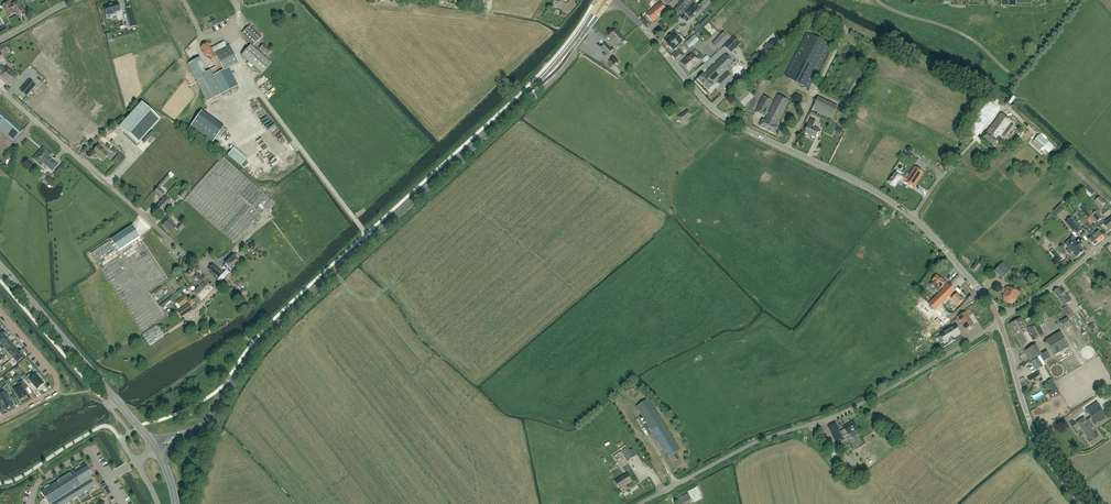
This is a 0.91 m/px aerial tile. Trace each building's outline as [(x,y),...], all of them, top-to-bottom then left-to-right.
[(695,0),(682,0),(673,10),(680,16),(695,0)] [(17,1),(16,2),(10,5),(9,2),(1,6),(7,17),(15,13),(16,15),(23,11),(17,1)] [(646,14),(653,22),(667,10),(660,2),(646,14)] [(107,18),(112,16),(116,15),(120,14),(120,12),(117,3),(111,5),(111,4),(109,5),(104,7),(106,16),(107,18)] [(693,3),(685,12),(690,17),(698,8),(693,3)] [(126,10),(128,17),(131,27),(137,25),(134,16),(132,9),(126,10)] [(694,28),(695,29),(693,31),(696,34),(710,19),(708,16),(699,25),(698,24),(697,24),(695,27),(694,28)] [(261,37),(250,26),(241,34),(253,45),(261,37)] [(673,50),(682,42),(683,43),(686,41),(675,28),(672,31),(673,32),(664,40),(667,43),(667,45),(668,46),(669,47),(670,47),(673,50)] [(610,34),(608,36),(611,39),(616,45),(623,38),(615,30),(610,34)] [(729,38),(723,32),(711,44),(718,50),(729,38)] [(784,76),(809,89),(831,45),(807,33),(784,76)] [(699,40),(694,35),(685,44),(689,49),(699,40)] [(733,37),(722,47),(729,54),(740,44),(733,37)] [(218,60),(214,52),(213,53),(212,51),(211,51),(207,43),(201,46),(205,55),(207,54),(210,60),(212,59),(213,62),(218,60)] [(263,44),(259,49),(266,56),(271,51),(263,44)] [(610,56),(614,52),(612,49),(610,50),(605,44),(601,47),(610,56)] [(207,102),(229,91),(237,86),(229,70),(228,67),(238,63),(235,58),(229,45),(214,52),(218,60),(213,62),(215,66),(208,70),(209,71),(205,73),(203,68),(204,67),(199,58),(187,64),(207,102)] [(242,54),(241,55),(262,74),(263,72),(270,64),(250,45),(242,54)] [(680,50),(673,56),(677,61),(684,55),(680,50)] [(701,58),(698,55),(699,54),(695,50),(681,62),(688,71),(700,60),(699,60),(701,58)] [(756,53),(747,61),(752,66),(761,58),(756,53)] [(711,68),(719,77),(734,63),(725,54),(711,68)] [(0,75),(0,76),(10,85),(17,76),(7,67),(5,69),(1,66),(5,63),(0,55),(0,73),(1,73),(0,74),(1,74),(0,75)] [(269,68),(255,81),(260,86),(274,73),(269,68)] [(704,75),(703,74),(698,79),(708,90),(714,84),(713,83),(716,81),(723,89),(733,80),(726,72),(719,80),(718,79),(719,77),(711,68),(704,75)] [(664,79),(661,82),(668,90),(672,87),(676,84),(669,75),(664,79)] [(36,110),(41,104),(31,94),(25,101),(36,110)] [(759,126),(774,134),(778,127),(776,126),(789,101),(777,95),(764,120),(762,120),(759,126)] [(763,96),(755,111),(764,116),(772,101),(763,96)] [(817,98),(811,110),(831,120),(837,108),(817,98)] [(160,119),(141,102),(119,127),(137,144),(160,119)] [(252,106),(254,111),(261,107),(258,102),(252,106)] [(999,110),(988,102),(978,115),(988,123),(993,120),(994,116),(999,110)] [(254,112),(258,119),(264,116),(260,109),(254,112)] [(687,110),(678,117),(682,123),(692,115),(687,110)] [(13,139),(21,130),(0,111),(0,128),(13,139)] [(201,111),(189,128),(212,145),(224,128),(201,111)] [(997,140),(1011,121),(1001,113),(987,132),(986,132),(982,138),(994,146),(998,140),(997,140)] [(270,118),(263,120),(266,128),(273,125),(270,118)] [(807,125),(808,125),(804,133),(815,138),(819,130),(813,127),(815,121),(810,118),(807,125)] [(1010,124),(1000,138),(1010,145),(1020,131),(1010,124)] [(243,148),(256,141),(252,135),(247,138),(249,141),(241,145),(243,148)] [(102,160),(108,155),(98,146),(93,152),(102,160)] [(43,147),(33,159),(39,164),(41,166),(43,163),(52,170),(57,164),(48,157),(51,154),(43,147)] [(233,147),(227,155),(241,166),(247,159),(233,147)] [(113,163),(121,156),(117,153),(110,159),(113,163)] [(222,157),(185,198),(232,241),(231,242),(233,244),(234,243),(235,243),(266,209),(272,201),(262,192),(222,157)] [(889,182),(894,186),(899,178),(904,181),(904,182),(913,188),(923,173),(911,164),(904,176),(902,174),(900,177),(895,173),(889,182)] [(162,180),(157,185),(160,188),(164,183),(168,179),(169,179),(169,178),(170,177),(171,178),(174,175),(171,173),(170,172),(162,180)] [(1087,185),(1082,190),(1095,201),(1101,207),(1105,203),(1105,202),(1087,185)] [(160,198),(164,194),(158,188),(153,192),(155,194),(160,198)] [(182,200),(187,195),(187,194),(183,190),(178,196),(182,200)] [(164,197),(159,203),(165,209),(171,203),(164,197)] [(165,209),(159,203),(155,207),(162,213),(165,209)] [(1080,203),(1078,205),(1079,207),(1087,218),(1091,224),(1095,221),(1091,216),(1082,205),(1082,204),(1082,205),(1080,203)] [(1096,211),(1094,209),(1090,212),(1100,226),(1103,224),(1108,231),(1110,228),(1110,217),(1105,222),(1096,211)] [(1071,217),(1066,221),(1074,231),(1079,227),(1071,217)] [(169,218),(168,219),(162,225),(170,232),(176,226),(173,223),(174,222),(169,218)] [(185,226),(180,223),(175,228),(179,232),(185,226)] [(1091,232),(1093,230),(1087,223),(1084,225),(1086,229),(1085,230),(1090,237),(1088,239),(1093,246),(1097,243),(1092,236),(1093,236),(1092,234),(1091,232)] [(118,251),(140,236),(132,226),(110,240),(118,251)] [(1095,234),(1093,230),(1091,232),(1092,234),(1093,236),(1092,236),(1097,243),(1104,237),(1099,231),(1095,234)] [(168,278),(140,236),(118,251),(110,240),(91,253),(141,330),(164,315),(148,291),(168,278)] [(1079,240),(1075,242),(1074,241),(1067,248),(1068,249),(1066,251),(1069,254),(1071,252),(1076,258),(1083,251),(1080,248),(1082,247),(1084,246),(1079,240)] [(235,253),(229,259),(236,266),(239,263),(239,262),(241,259),(235,253)] [(225,264),(223,266),(228,272),(229,273),(231,271),(236,266),(229,259),(224,264),(225,264)] [(980,260),(978,262),(978,261),(971,269),(975,273),(982,266),(983,264),(982,262),(981,261),(980,260)] [(1002,262),(994,271),(1002,279),(1010,270),(1002,262)] [(223,273),(213,264),(212,264),(208,269),(218,278),(223,273)] [(190,278),(198,285),(203,280),(195,273),(191,269),(186,274),(191,278),(190,278)] [(932,281),(929,285),(935,289),(938,285),(941,288),(943,289),(948,284),(946,282),(936,275),(932,281)] [(196,296),(208,284),(204,281),(192,293),(196,296)] [(196,296),(192,301),(197,305),(213,288),(208,284),(196,296)] [(948,284),(943,289),(939,293),(945,300),(949,296),(952,298),(951,299),(957,305),(962,300),(956,294),(956,295),(953,292),(955,290),(948,284)] [(158,299),(167,293),(165,290),(163,291),(161,287),(153,292),(158,299)] [(1006,302),(1009,303),(1011,303),(1013,302),(1015,301),(1016,298),(1019,293),(1020,293),(1021,290),(1018,288),(1016,292),(1006,287),(1005,289),(1003,288),(1001,292),(1004,293),(1003,296),(1003,298),(1004,301),(1006,302)] [(1058,288),(1053,292),(1062,304),(1063,306),(1071,300),(1066,294),(1065,295),(1061,290),(1060,291),(1058,288)] [(935,310),(945,300),(939,293),(928,304),(935,310)] [(179,308),(188,301),(184,295),(175,302),(179,308)] [(163,308),(171,300),(169,298),(160,305),(163,308)] [(176,311),(181,318),(193,310),(188,303),(176,311)] [(958,317),(965,329),(973,324),(967,316),(965,317),(963,314),(958,317)] [(1074,316),(1072,318),(1080,327),(1082,326),(1074,316)] [(1070,324),(1067,317),(1059,322),(1063,328),(1070,324)] [(1009,324),(1022,347),(1043,335),(1037,323),(1027,329),(1020,318),(1009,324)] [(156,325),(142,335),(150,346),(164,337),(156,325)] [(940,336),(939,337),(942,342),(943,341),(944,343),(960,333),(955,325),(939,335),(940,336)] [(7,339),(6,338),(8,337),(3,331),(0,334),(0,345),(7,339)] [(1060,332),(1057,334),(1045,341),(1054,355),(1069,347),(1060,332)] [(7,339),(0,345),(0,349),(2,351),(10,344),(7,339)] [(14,348),(10,344),(2,351),(6,355),(14,348)] [(1041,354),(1036,345),(1024,351),(1030,362),(1040,356),(1040,357),(1043,362),(1050,358),(1046,350),(1041,354)] [(14,348),(6,355),(10,360),(20,351),(18,352),(14,348)] [(20,351),(10,360),(12,358),(16,363),(25,356),(20,351)] [(1040,357),(1030,363),(1035,371),(1045,365),(1043,362),(1040,357)] [(1037,373),(1027,379),(1032,386),(1042,380),(1040,376),(1042,375),(1039,371),(1037,373)] [(43,383),(35,374),(32,377),(30,374),(24,379),(29,385),(31,383),(37,389),(43,383)] [(1051,379),(1048,381),(1055,392),(1049,396),(1051,399),(1059,394),(1051,379)] [(27,387),(22,381),(17,383),(19,386),(13,390),(19,400),(26,396),(22,389),(27,387)] [(3,387),(5,390),(1,392),(3,394),(0,396),(0,402),(4,410),(8,408),(9,408),(9,407),(13,405),(11,401),(9,397),(9,398),(7,394),(11,392),(7,384),(3,387)] [(644,419),(668,457),(680,449),(656,412),(656,411),(648,399),(636,407),(644,419)] [(1092,418),(1095,423),(1106,416),(1097,402),(1085,410),(1091,418),(1092,418)] [(1082,419),(1077,423),(1079,426),(1088,439),(1087,440),(1091,446),(1100,440),(1095,434),(1086,422),(1084,423),(1082,419)] [(840,432),(836,423),(828,427),(836,443),(844,439),(843,438),(847,435),(858,429),(853,421),(843,427),(844,429),(840,432)] [(627,448),(621,452),(627,461),(633,457),(627,448)] [(843,458),(839,455),(832,463),(836,467),(843,458)] [(41,492),(44,497),(48,503),(50,503),(51,503),(65,503),(94,486),(90,479),(92,478),(84,465),(41,491),(41,492)] [(855,474),(851,468),(846,471),(850,477),(855,474)] [(615,482),(620,489),(632,482),(627,474),(615,482)] [(688,493),(675,500),(677,503),(683,503),(691,500),(688,493)]
